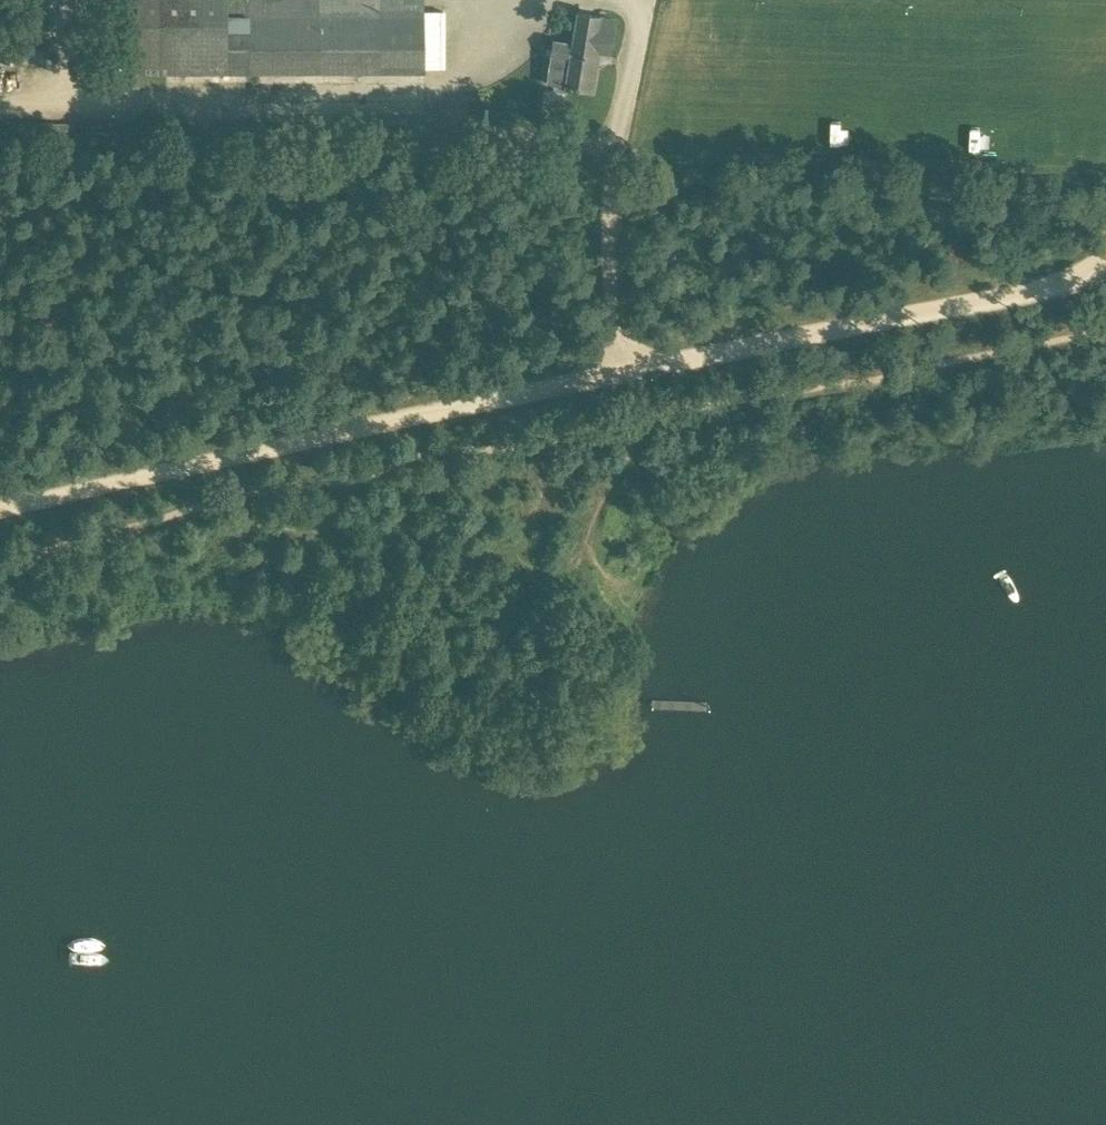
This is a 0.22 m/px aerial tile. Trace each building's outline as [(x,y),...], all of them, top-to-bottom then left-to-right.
[(137,63),(227,63),(227,71),(424,70),(424,0),(137,0),(137,63)] [(592,90),(598,51),(609,52),(614,18),(576,12),(571,44),(553,41),(546,83),(592,90)] [(439,51),(439,26),(425,26),(425,51),(439,51)]
